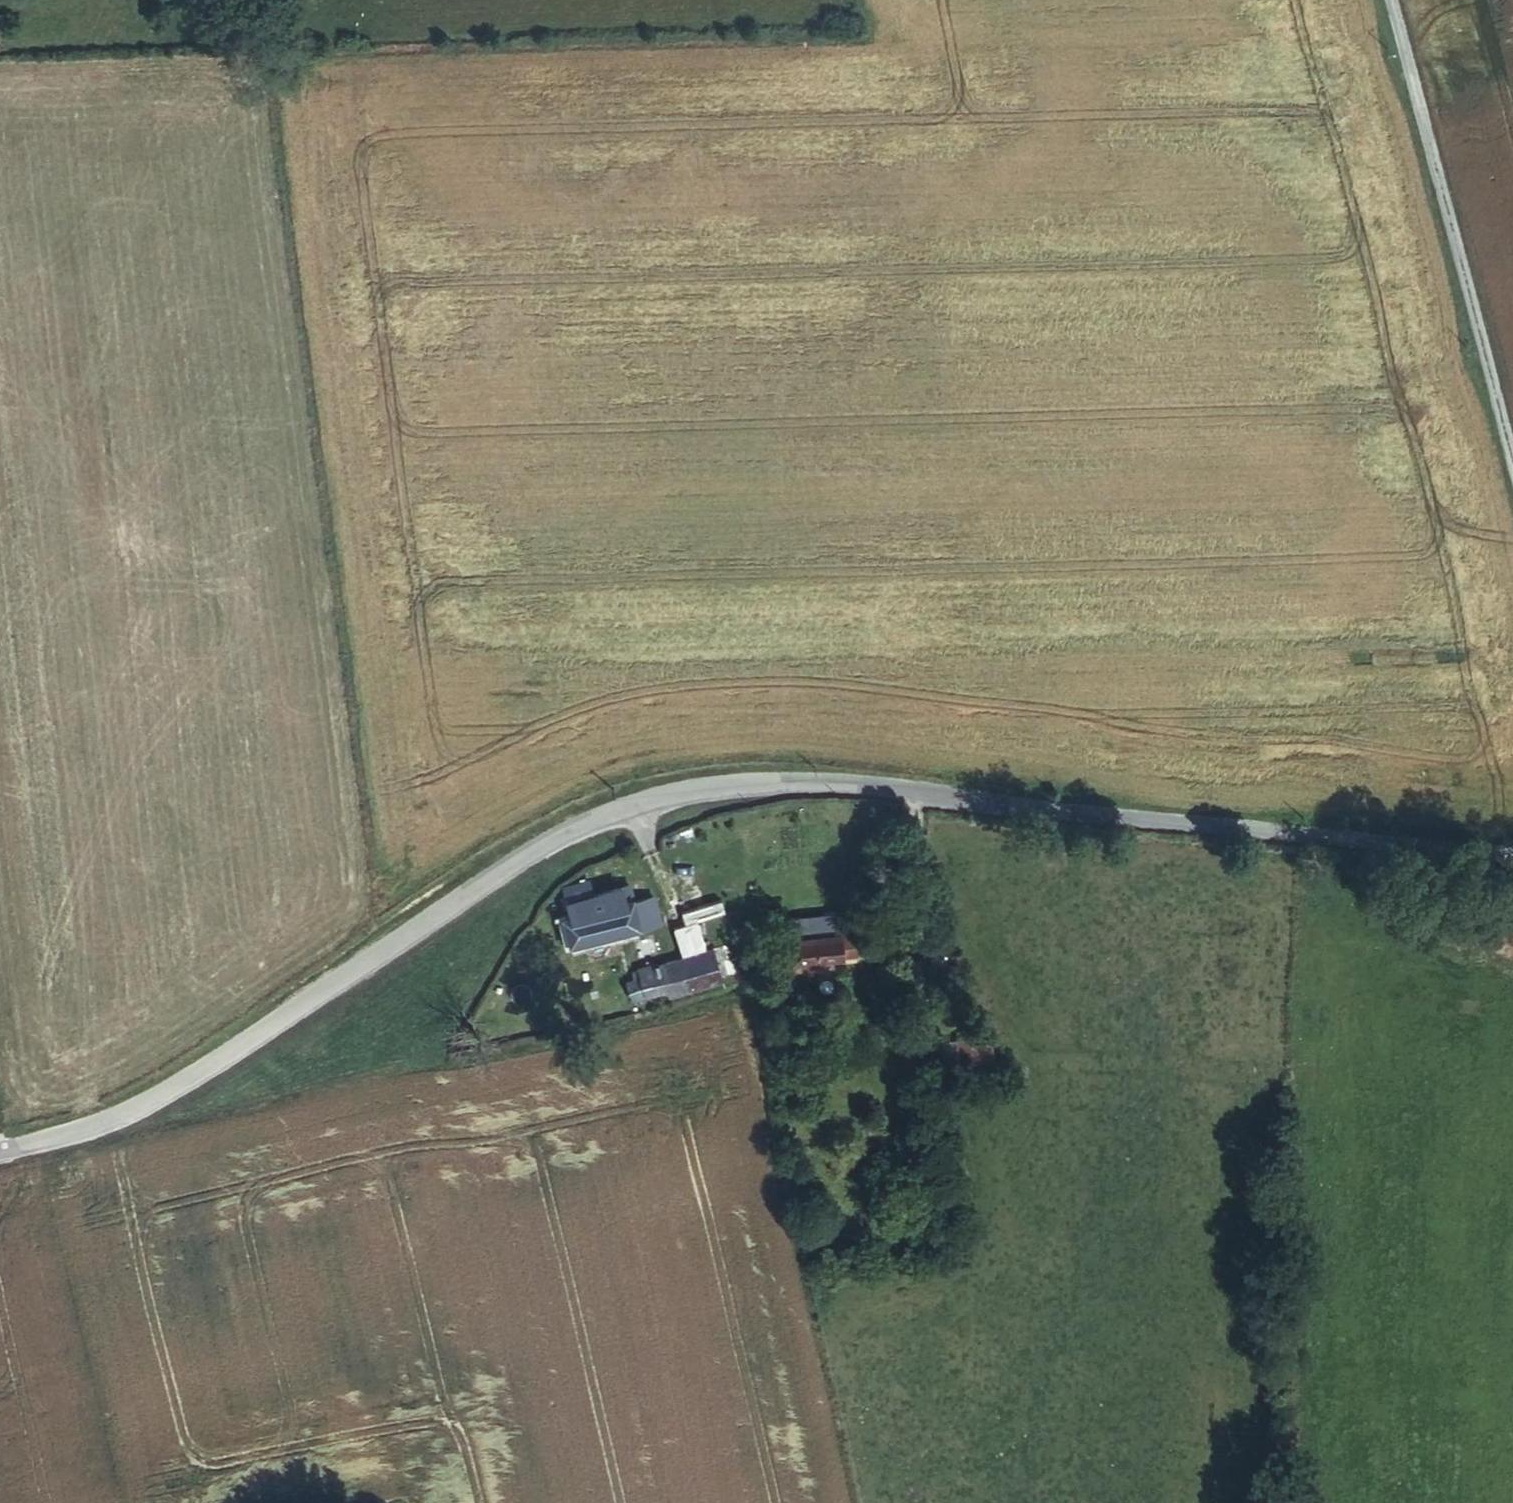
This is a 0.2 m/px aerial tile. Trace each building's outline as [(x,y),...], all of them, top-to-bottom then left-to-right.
[(564,918),(570,944),(655,923),(652,910),(657,908),(654,897),(632,902),(628,885),(590,896),(587,882),(564,888),(571,916),(564,918)] [(790,938),(792,959),(793,969),(824,966),(823,958),(831,957),(879,952),(876,930),(790,938)] [(626,981),(631,998),(667,989),(668,995),(721,980),(712,948),(632,972),(634,978),(626,981)] [(832,966),(831,957),(823,958),(824,966),(832,966)] [(989,1035),(980,1036),(983,1066),(993,1065),(989,1035)] [(983,1066),(980,1036),(958,1039),(962,1068),(983,1066)]
